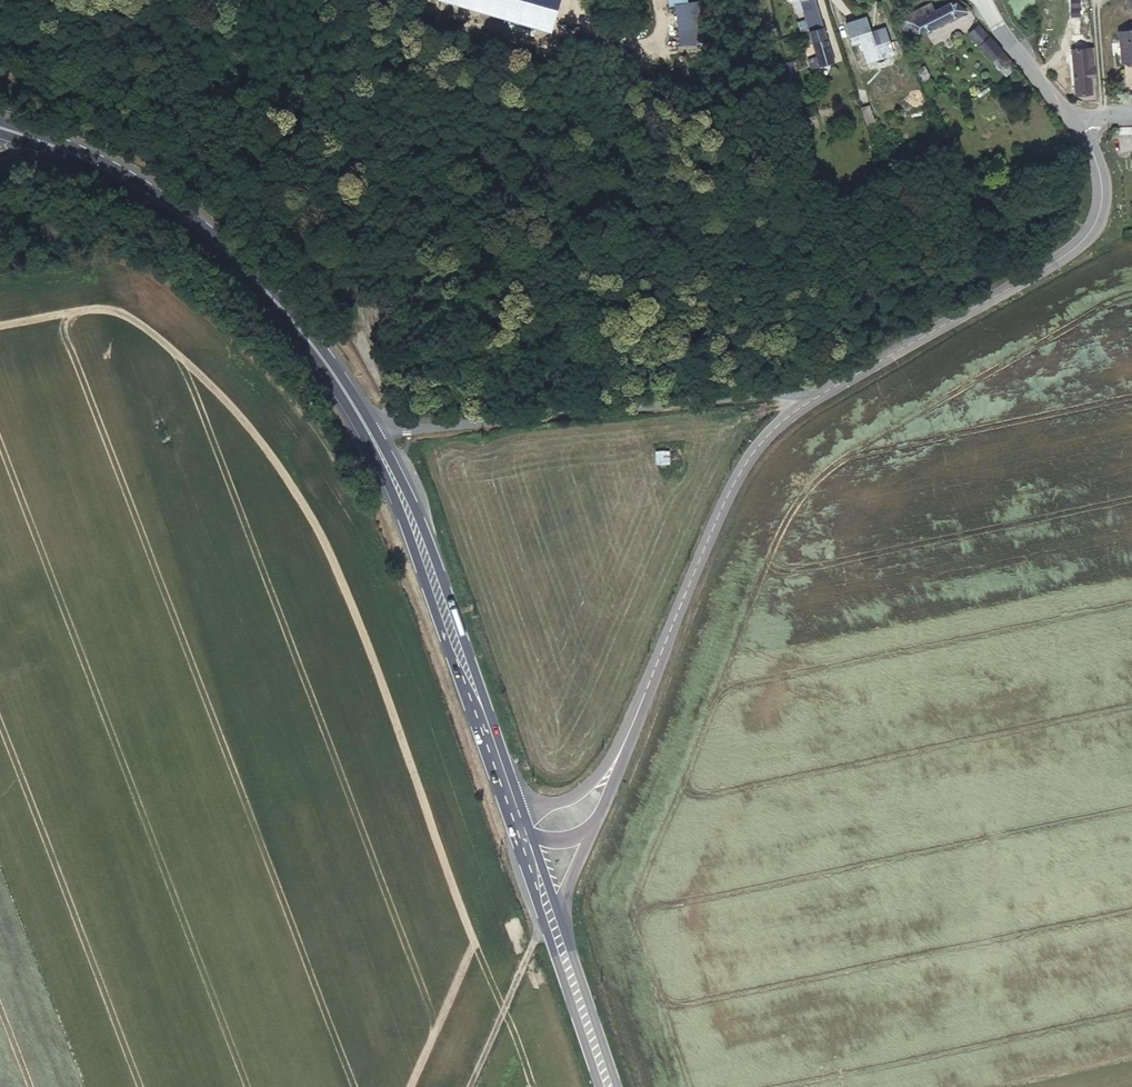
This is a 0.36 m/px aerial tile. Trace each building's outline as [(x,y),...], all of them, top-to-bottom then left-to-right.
[(510,11),(524,11),(524,22),(539,22),(539,0),(510,0),(510,11)] [(809,25),(825,21),(818,0),(800,0),(809,25)] [(933,2),(901,17),(912,38),(967,11),(963,3),(954,2),(937,9),(933,2)] [(693,13),(673,16),(676,37),(689,35),(687,27),(695,26),(693,13)] [(865,20),(844,27),(851,48),(861,44),(868,66),(896,57),(886,27),(869,33),(865,20)] [(973,29),(978,35),(990,25),(985,20),(973,29)] [(825,21),(809,25),(819,55),(808,58),(812,68),(837,60),(825,21)] [(1076,23),(1077,31),(1079,31),(1080,37),(1086,36),(1084,23),(1076,23)] [(1111,24),(1114,55),(1131,54),(1131,23),(1111,24)] [(990,25),(978,35),(1001,67),(1013,58),(990,25)] [(1079,31),(1077,31),(1066,32),(1073,84),(1086,82),(1080,37),(1079,31)] [(927,65),(918,69),(930,96),(933,94),(930,86),(932,85),(928,76),(931,75),(927,65)] [(887,122),(880,104),(867,109),(873,127),(887,122)]
